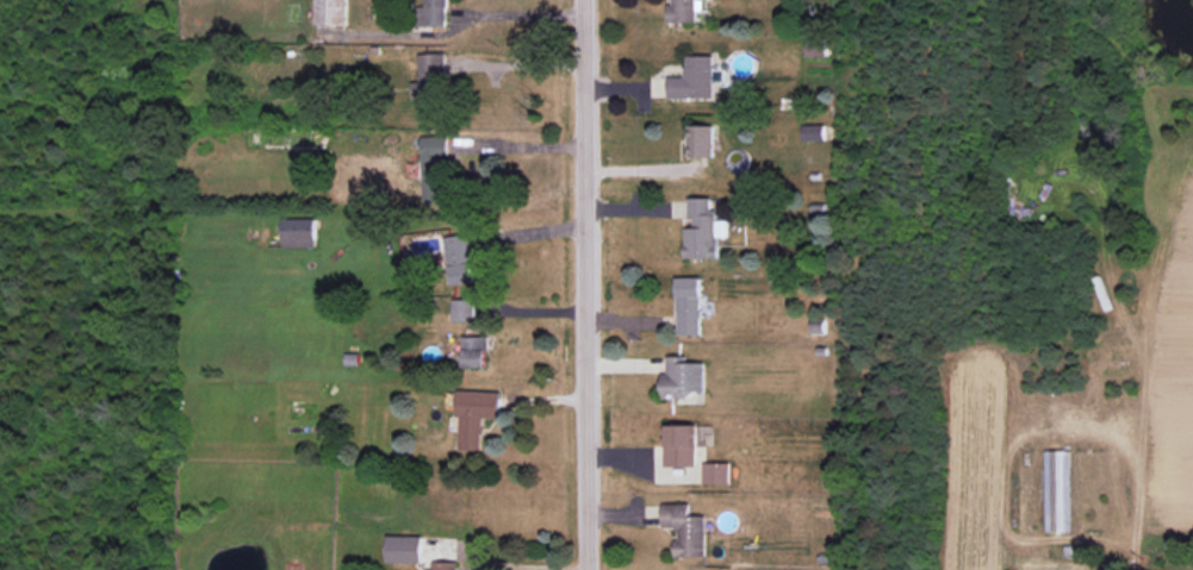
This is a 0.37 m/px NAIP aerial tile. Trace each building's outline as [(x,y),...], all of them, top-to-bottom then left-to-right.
[(347,24),(348,0),(315,0),(315,24),(347,24)] [(448,26),(448,0),(425,0),(425,25),(448,26)] [(671,22),(698,22),(698,0),(671,0),(671,22)] [(826,40),(807,40),(806,56),(826,56),(826,40)] [(419,54),(420,82),(413,82),(413,99),(423,99),(423,117),(447,117),(444,53),(419,54)] [(670,98),(715,97),(715,55),(687,56),(687,76),(670,77),(670,98)] [(715,157),(715,125),(690,124),(689,157),(715,157)] [(804,141),(826,141),(825,124),(804,125),(804,141)] [(423,202),(450,202),(448,136),(421,136),(423,202)] [(721,258),(721,237),(729,237),(729,220),(718,220),(718,210),(713,210),(713,197),(690,198),(690,224),(686,224),(686,258),(721,258)] [(315,218),(281,219),(282,247),(316,247),(315,218)] [(478,281),(469,233),(443,238),(452,286),(478,281)] [(679,277),(678,334),(702,335),(703,278),(679,277)] [(453,320),(475,321),(475,299),(453,299),(453,320)] [(464,367),(488,367),(489,336),(465,336),(464,367)] [(706,391),(706,362),(684,363),(684,356),(668,356),(668,373),(664,373),(664,398),(689,398),(689,391),(706,391)] [(501,392),(459,391),(459,450),(484,450),(484,418),(500,418),(501,392)] [(667,467),(698,466),(697,425),(666,425),(667,467)] [(1068,451),(1042,451),(1043,531),(1069,531),(1068,451)] [(731,463),(704,463),(704,483),(731,483),(731,463)] [(691,503),(664,504),(664,528),(677,528),(677,557),(707,556),(706,516),(691,516),(691,503)] [(387,562),(422,563),(423,536),(388,535),(387,562)] [(458,562),(434,561),(433,569),(458,569),(458,562)]
